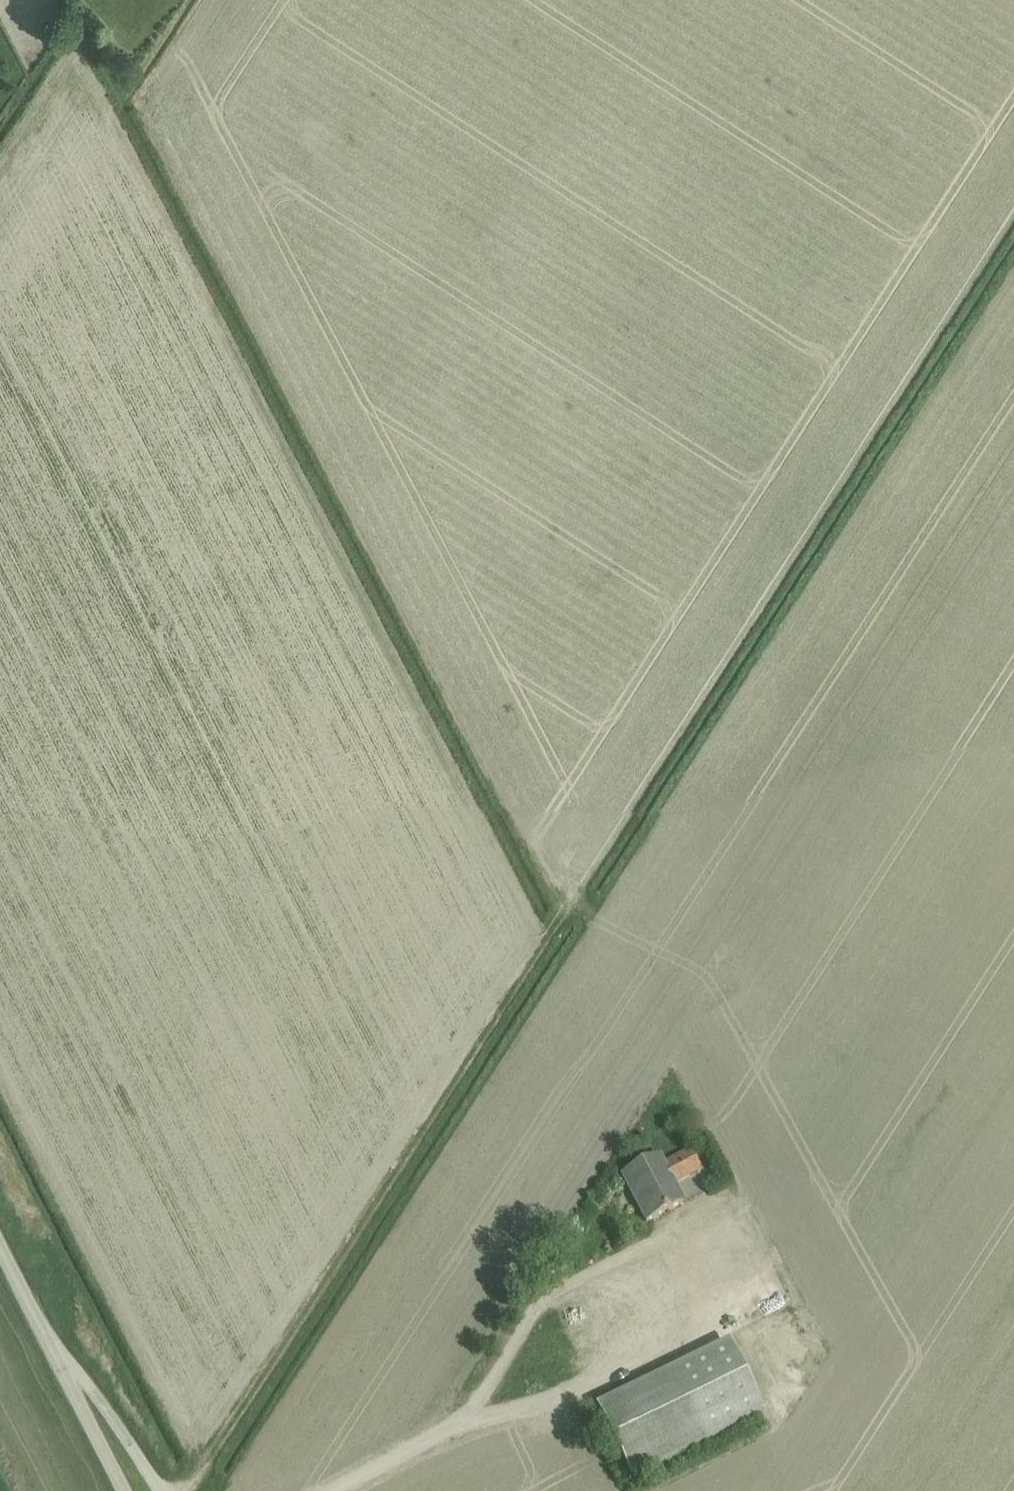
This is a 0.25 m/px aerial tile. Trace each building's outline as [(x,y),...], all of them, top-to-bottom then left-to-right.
[(700,1169),(690,1149),(663,1163),(659,1156),(621,1175),(645,1221),(683,1201),(673,1183),(700,1169)] [(632,1476),(650,1467),(760,1414),(725,1342),(597,1404),(632,1476)]
